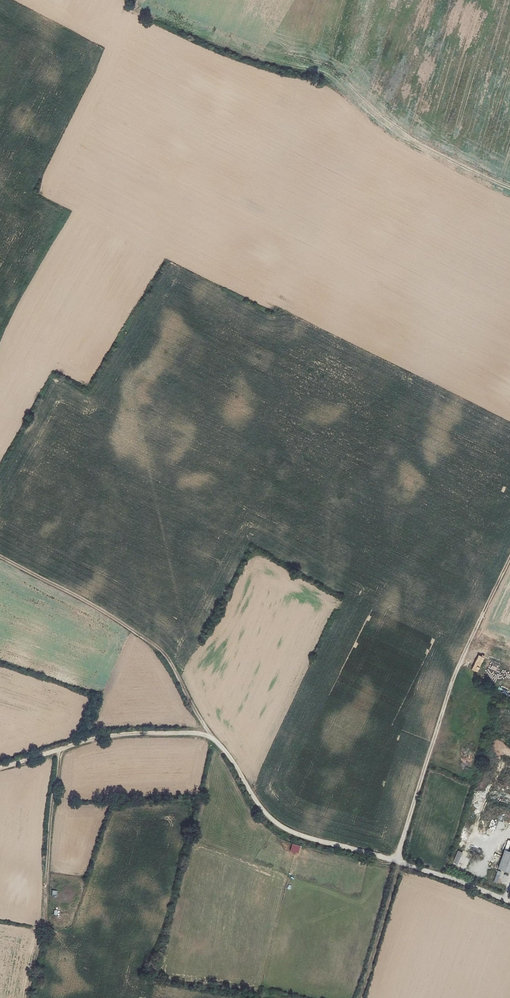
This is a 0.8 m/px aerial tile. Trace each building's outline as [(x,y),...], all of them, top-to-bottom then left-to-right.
[(497,660),(509,666),(509,663),(499,657),(497,660)] [(489,685),(492,679),(481,675),(479,682),(489,685)] [(506,691),(509,683),(503,680),(499,688),(506,691)] [(289,852),(298,854),(300,847),(291,844),(289,852)] [(504,850),(498,868),(509,872),(509,852),(504,850)]
